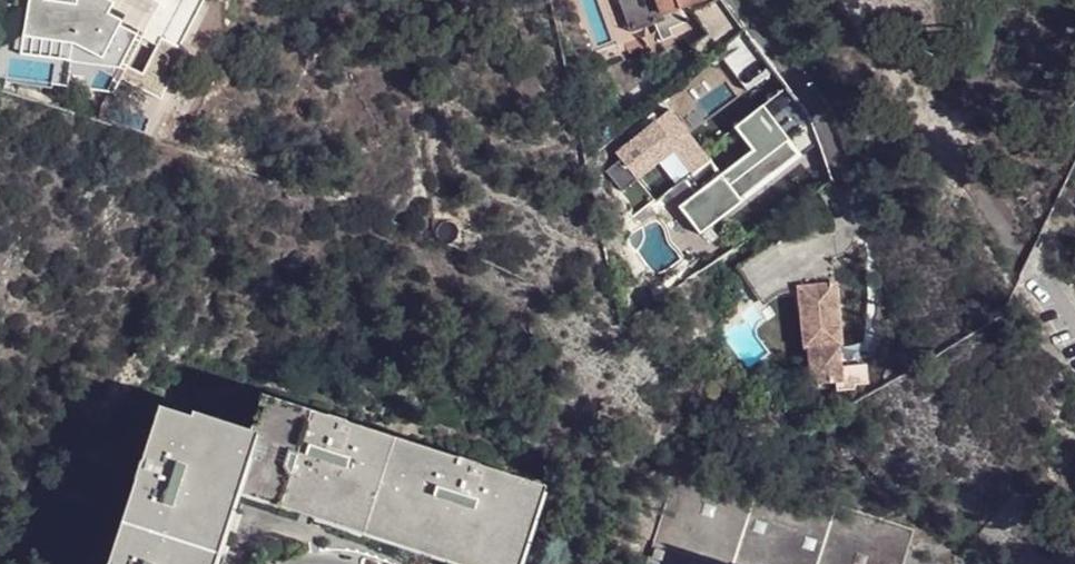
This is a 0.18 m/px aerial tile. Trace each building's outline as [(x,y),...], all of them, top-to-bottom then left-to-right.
[(121,69),(139,33),(122,25),(124,20),(109,13),(115,1),(113,0),(31,0),(25,35),(76,43),(104,58),(102,65),(121,69)] [(115,1),(109,13),(124,20),(135,0),(113,0),(115,1)] [(666,39),(676,34),(674,30),(689,24),(683,8),(705,0),(625,0),(627,4),(630,3),(638,25),(658,17),(666,39)] [(636,30),(659,21),(658,17),(638,25),(630,3),(627,4),(636,30)] [(749,30),(716,57),(728,72),(740,62),(760,88),(780,73),(754,38),(749,30)] [(25,35),(23,51),(23,54),(42,56),(56,61),(102,65),(104,58),(76,43),(25,35)] [(775,107),(791,135),(813,122),(797,96),(775,107)] [(781,140),(791,135),(775,107),(766,112),(781,140)] [(641,183),(679,154),(696,175),(714,161),(675,113),(620,157),(641,183)] [(622,216),(623,228),(634,226),(631,214),(622,216)] [(681,246),(693,268),(711,258),(700,236),(681,246)] [(778,241),(740,268),(758,293),(777,280),(777,282),(778,283),(780,286),(782,287),(784,289),(786,290),(788,291),(791,292),(794,292),(797,291),(799,291),(803,349),(806,349),(807,370),(817,369),(818,385),(840,384),(836,326),(836,325),(838,322),(838,321),(838,319),(838,318),(838,316),(838,314),(837,313),(837,311),(834,309),(831,271),(825,271),(824,260),(835,259),(833,238),(798,239),(798,247),(785,248),(785,243),(785,242),(784,241),(782,240),(781,240),(780,241),(778,241)] [(242,482),(273,491),(271,498),(323,516),(326,510),(354,519),(353,524),(406,542),(407,537),(438,546),(435,553),(468,563),(517,563),(540,494),(484,476),(486,470),(467,463),(465,469),(354,431),(354,425),(338,420),(337,426),(271,404),(259,442),(175,416),(154,474),(151,473),(144,492),(149,493),(125,563),(215,563),(242,482)] [(916,530),(683,454),(648,563),(905,563),(916,530)]
